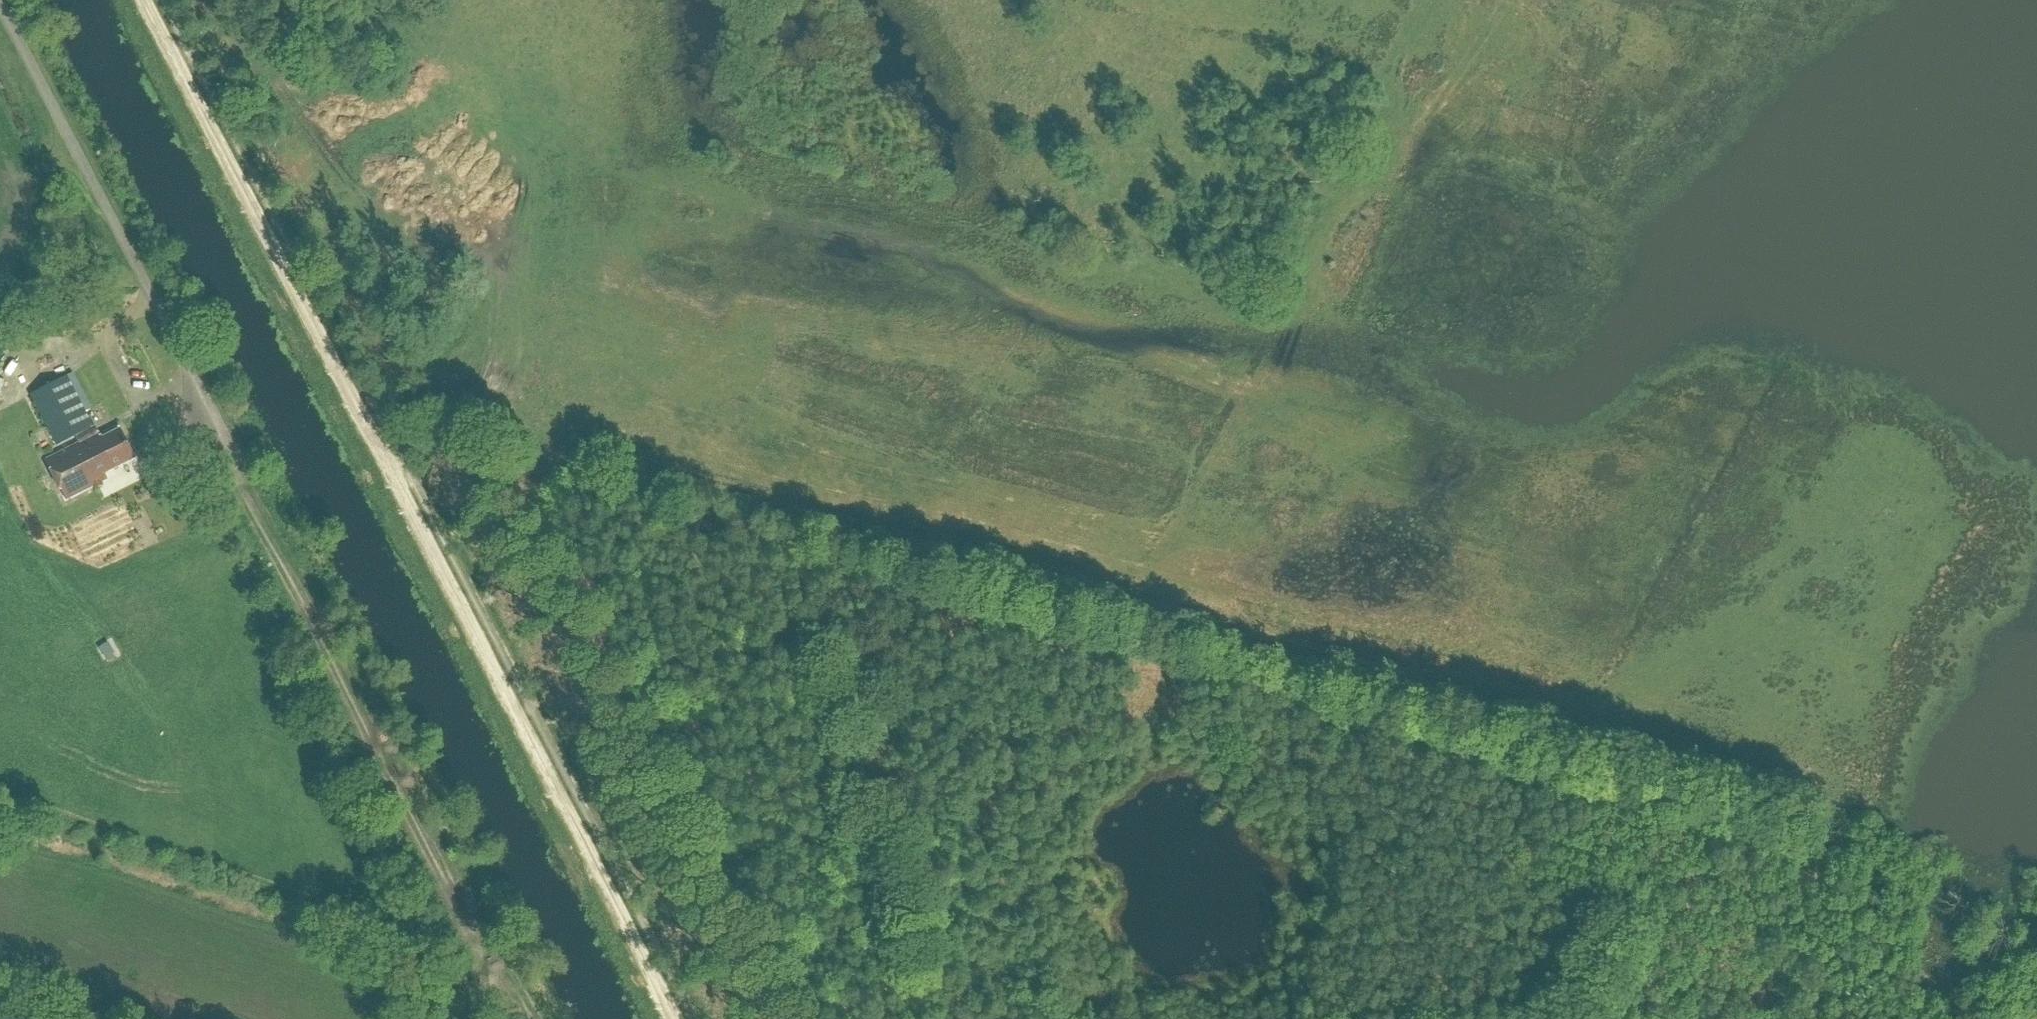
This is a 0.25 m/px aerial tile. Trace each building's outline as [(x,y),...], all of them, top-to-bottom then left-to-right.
[(100,443),(66,377),(31,394),(62,454),(46,462),(67,502),(106,481),(104,477),(136,460),(121,432),(100,443)]
